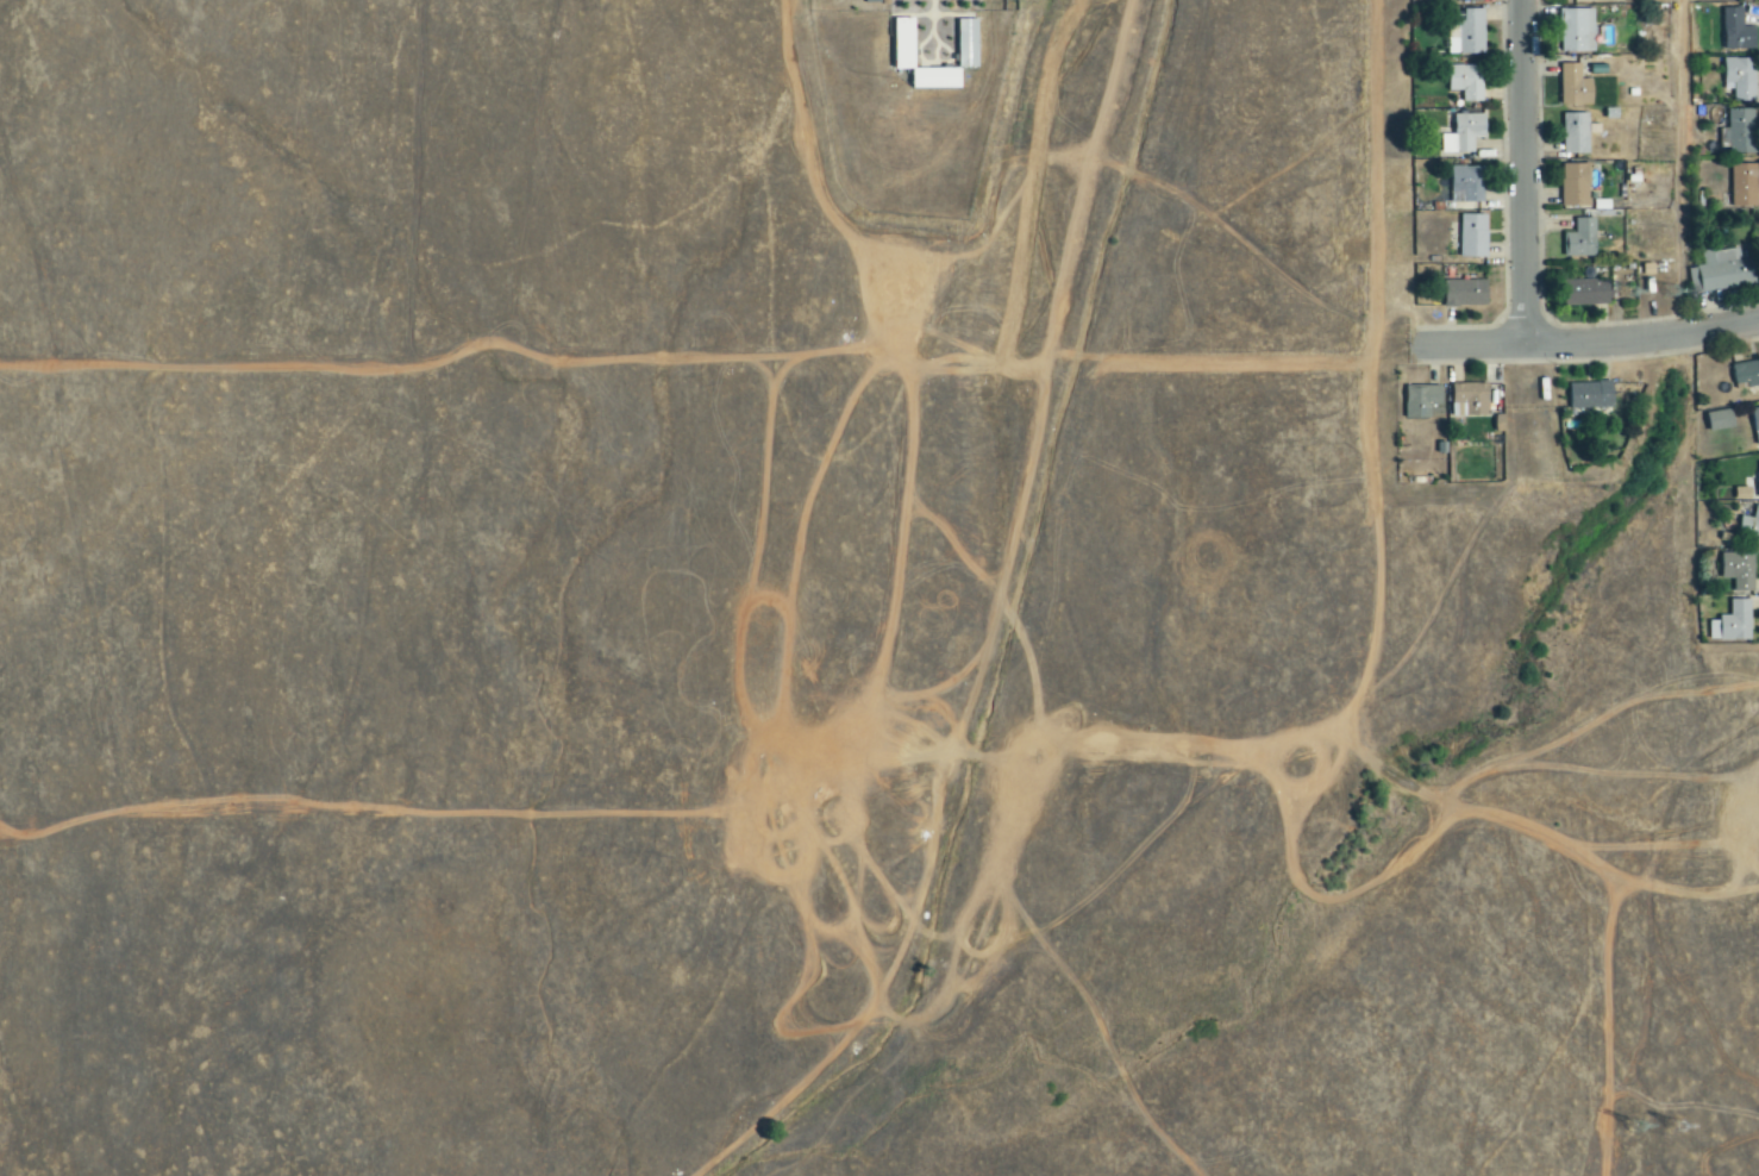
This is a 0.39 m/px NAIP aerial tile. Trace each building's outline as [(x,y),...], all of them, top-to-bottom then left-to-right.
[(1754,50),(1754,27),(1742,27),(1743,8),(1724,8),(1723,50),(1754,50)] [(1484,9),(1464,9),(1464,22),(1448,22),(1448,55),(1485,54),(1484,9)] [(1594,9),(1559,10),(1560,53),(1595,53),(1594,9)] [(912,89),(961,88),(961,68),(914,68),(914,18),(894,18),(894,70),(912,70),(912,89)] [(977,19),(957,19),(956,68),(977,68),(977,19)] [(1724,84),(1734,83),(1734,102),(1754,102),(1753,58),(1724,59),(1724,84)] [(1593,80),(1581,80),(1581,64),(1561,64),(1560,105),(1592,105),(1593,80)] [(1448,91),(1462,92),(1462,102),(1482,103),(1482,66),(1448,65),(1448,91)] [(1729,109),(1728,128),(1721,128),(1720,141),(1728,142),(1728,153),(1754,154),(1755,110),(1729,109)] [(1563,155),(1589,154),(1589,135),(1601,134),(1601,124),(1589,124),(1589,113),(1563,113),(1563,155)] [(1442,154),(1474,153),(1474,138),(1486,138),(1485,114),(1454,115),(1454,134),(1441,135),(1442,154)] [(1561,207),(1590,207),(1590,164),(1561,164),(1561,207)] [(1756,164),(1731,165),(1732,208),(1757,208),(1756,164)] [(1483,166),(1451,167),(1452,192),(1462,192),(1463,203),(1484,202),(1483,166)] [(1487,215),(1460,214),(1460,258),(1487,258),(1487,215)] [(1596,257),(1595,218),(1575,219),(1575,233),(1563,234),(1564,257),(1596,257)] [(1688,268),(1691,293),(1756,285),(1752,255),(1740,257),(1738,248),(1701,253),(1703,266),(1688,268)] [(1443,281),(1444,307),(1487,306),(1487,280),(1443,281)] [(1609,280),(1562,281),(1562,306),(1609,305),(1609,280)] [(1733,365),(1735,385),(1747,383),(1747,387),(1758,386),(1758,362),(1733,365)] [(1569,410),(1613,410),(1613,383),(1569,384),(1569,410)] [(1452,385),(1452,417),(1489,416),(1488,384),(1452,385)] [(1429,419),(1430,405),(1441,406),(1442,386),(1406,385),(1405,418),(1429,419)] [(1734,428),(1731,409),(1706,414),(1710,433),(1734,428)] [(1755,505),(1753,519),(1741,516),(1736,540),(1758,545),(1758,506),(1755,505)] [(1734,592),(1755,592),(1754,554),(1720,554),(1721,580),(1734,579),(1734,592)] [(1751,600),(1731,600),(1730,616),(1719,616),(1719,621),(1709,621),(1709,641),(1751,641),(1751,600)]
